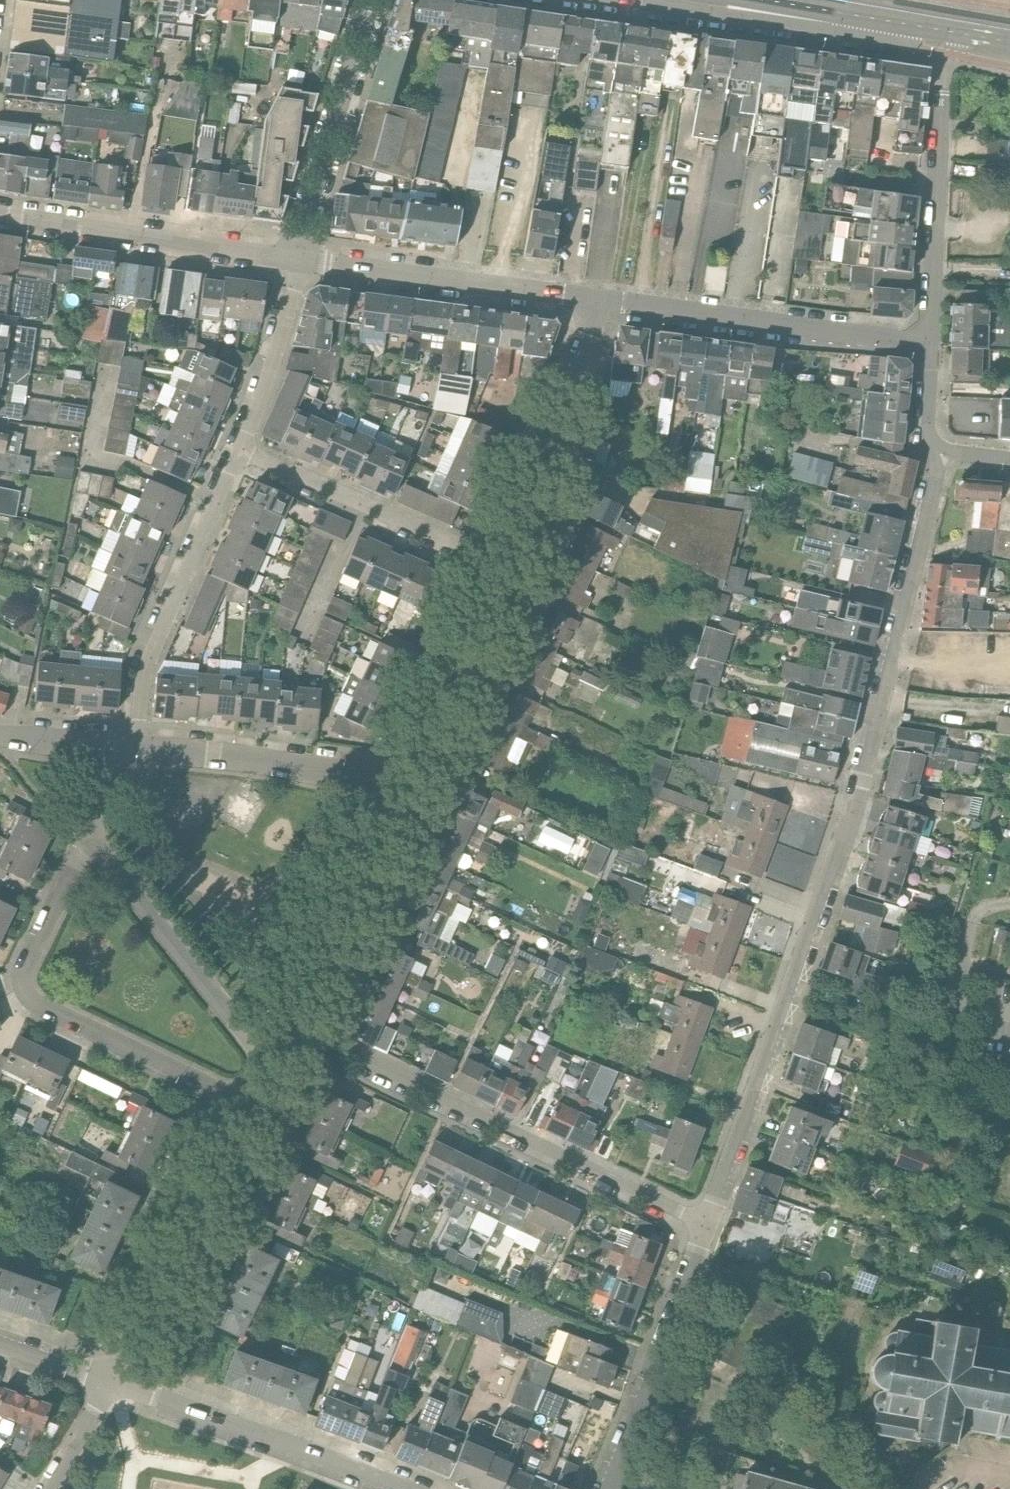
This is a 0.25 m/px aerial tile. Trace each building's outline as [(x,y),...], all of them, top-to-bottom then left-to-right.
[(63,62),(72,0),(17,0),(10,51),(46,56),(45,59),(63,62)] [(70,62),(70,58),(113,63),(116,39),(129,41),(131,24),(118,23),(121,0),(72,0),(63,62),(70,62)] [(195,15),(197,0),(160,0),(160,2),(154,40),(190,45),(195,15)] [(217,18),(220,0),(197,0),(195,15),(217,18)] [(251,14),(253,0),(220,0),(217,18),(217,21),(231,23),(232,12),(251,14)] [(276,27),(279,0),(253,0),(251,14),(251,21),(247,49),(272,52),(288,54),(291,33),(275,31),(276,27)] [(320,15),(322,0),(279,0),(276,27),(310,32),(309,36),(316,37),(320,15)] [(342,19),(343,19),(348,0),(322,0),(320,15),(342,19)] [(411,23),(413,0),(397,0),(390,24),(409,29),(411,23)] [(449,27),(454,2),(440,0),(413,0),(411,23),(449,27)] [(449,27),(446,46),(472,51),(469,69),(487,72),(498,8),(475,5),(454,1),(454,2),(449,27)] [(523,12),(498,8),(487,72),(473,150),(502,155),(506,131),(523,12)] [(562,17),(523,12),(517,58),(510,103),(550,108),(556,64),(562,17)] [(579,54),(589,56),(594,22),(562,17),(556,64),(577,67),(579,54)] [(599,165),(600,165),(619,26),(594,22),(589,56),(578,127),(581,128),(577,150),(573,190),(596,193),(599,165)] [(381,56),(404,61),(412,30),(409,29),(390,24),(381,56)] [(628,169),(636,114),(648,31),(619,26),(600,165),(628,169)] [(657,117),(660,91),(671,34),(648,31),(636,114),(657,117)] [(672,88),(682,89),(685,74),(690,75),(696,38),(671,34),(660,91),(671,93),(672,88)] [(683,97),(699,99),(710,39),(708,39),(708,40),(696,38),(690,75),(685,74),(682,89),(684,90),(683,97)] [(722,116),(724,116),(734,43),(710,39),(699,99),(692,137),(717,142),(721,122),(722,116)] [(755,120),(755,116),(764,47),(734,43),(724,116),(755,120)] [(795,51),(764,47),(755,116),(755,120),(752,136),(752,138),(758,139),(757,148),(768,149),(769,141),(781,142),(786,99),(795,51)] [(804,181),(810,133),(822,55),(795,51),(786,99),(781,142),(775,195),(789,196),(791,180),(804,181)] [(7,75),(68,82),(81,84),(82,78),(72,76),(73,70),(69,70),(70,62),(63,62),(45,59),(10,55),(7,75)] [(829,135),(830,127),(839,57),(822,55),(810,133),(829,135)] [(368,99),(391,105),(404,61),(381,56),(368,99)] [(830,127),(849,130),(861,60),(839,57),(830,127)] [(867,161),(873,117),(881,63),(861,60),(849,130),(846,158),(867,161)] [(439,74),(464,80),(466,68),(441,63),(439,74)] [(885,118),(898,120),(907,66),(881,63),(873,117),(885,119),(885,118)] [(893,154),(920,156),(922,134),(923,134),(927,93),(930,70),(907,66),(898,120),(893,154)] [(161,116),(197,122),(204,74),(187,71),(185,83),(184,82),(161,116)] [(439,74),(436,85),(461,91),(464,80),(439,74)] [(5,95),(44,99),(45,90),(66,92),(68,82),(7,75),(5,95)] [(232,84),(231,94),(254,97),(255,86),(232,84)] [(436,85),(433,97),(458,103),(461,91),(436,85)] [(302,91),(282,88),(264,122),(263,130),(258,167),(257,176),(252,220),(280,224),(320,95),(302,93),(302,91)] [(433,97),(431,109),(456,114),(458,103),(433,97)] [(391,105),(368,99),(349,163),(360,166),(414,182),(415,178),(417,167),(420,155),(423,143),(425,132),(428,120),(429,114),(391,105)] [(228,124),(238,125),(241,104),(231,103),(228,124)] [(110,132),(129,134),(146,136),(148,115),(64,105),(62,126),(110,132)] [(431,109),(429,114),(428,120),(453,126),(456,114),(431,109)] [(49,156),(28,153),(32,124),(0,120),(0,134),(18,136),(15,157),(0,155),(0,173),(46,180),(49,156)] [(450,138),(453,126),(428,120),(425,132),(450,138)] [(258,167),(263,130),(255,129),(250,166),(258,167)] [(556,144),(544,143),(524,257),(553,260),(571,147),(570,147),(572,133),(548,129),(546,136),(557,138),(556,144)] [(448,149),(450,138),(425,132),(423,143),(448,149)] [(124,159),(140,162),(144,140),(129,137),(124,159)] [(225,216),(230,175),(221,174),(222,165),(211,163),(214,141),(200,139),(191,211),(225,216)] [(1008,155),(1009,142),(988,140),(987,153),(1008,155)] [(445,161),(448,149),(423,143),(420,155),(445,161)] [(502,155),(473,150),(466,189),(495,193),(502,155)] [(143,205),(173,209),(176,183),(188,185),(192,156),(173,153),(170,170),(148,167),(143,205)] [(443,172),(445,161),(420,155),(417,167),(443,172)] [(49,156),(46,180),(0,173),(0,192),(49,199),(52,172),(57,172),(59,157),(49,156)] [(53,199),(88,204),(93,164),(60,159),(60,157),(59,157),(57,172),(53,199)] [(344,180),(355,183),(360,166),(349,163),(344,180)] [(88,204),(122,209),(127,174),(123,173),(123,168),(93,164),(88,204)] [(443,172),(417,167),(415,178),(440,184),(443,172)] [(252,220),(257,176),(231,172),(230,175),(225,216),(252,220)] [(332,231),(354,234),(359,196),(351,195),(355,183),(344,180),(340,194),(335,209),(332,231)] [(354,234),(377,237),(382,199),(371,198),(372,186),(362,184),(360,196),(359,196),(354,234)] [(868,221),(870,222),(914,227),(917,198),(826,184),(822,210),(861,216),(861,217),(869,218),(868,221)] [(377,237),(400,240),(408,202),(394,200),(395,188),(385,187),(383,199),(382,199),(377,237)] [(659,251),(672,253),(681,202),(666,200),(659,251)] [(408,201),(408,202),(400,240),(456,247),(463,208),(408,201)] [(796,230),(823,233),(825,215),(799,211),(796,230)] [(852,240),(912,248),(914,227),(870,222),(870,226),(854,224),(852,240)] [(823,233),(796,230),(792,257),(819,262),(823,233)] [(17,264),(21,238),(0,235),(0,275),(44,282),(46,268),(17,264)] [(852,266),(910,273),(912,248),(852,240),(837,238),(833,265),(852,266)] [(93,272),(112,274),(115,254),(76,248),(71,286),(90,289),(93,272)] [(109,310),(103,337),(124,342),(126,335),(123,334),(128,313),(132,307),(150,310),(153,300),(157,270),(120,264),(116,293),(113,292),(109,310)] [(872,293),(870,314),(870,316),(904,318),(910,313),(913,273),(910,273),(852,266),(850,291),(872,293)] [(161,312),(199,316),(203,281),(204,277),(167,272),(161,312)] [(29,319),(30,318),(47,320),(53,283),(44,282),(0,275),(0,315),(29,319)] [(222,318),(240,321),(245,278),(236,277),(234,278),(232,280),(226,280),(222,318)] [(221,323),(222,318),(226,280),(216,278),(213,280),(211,282),(203,281),(199,316),(199,320),(221,323)] [(240,321),(262,324),(266,285),(259,284),(258,281),(256,279),(245,278),(240,321)] [(347,323),(362,325),(366,294),(318,288),(309,293),(306,303),(349,308),(347,323)] [(952,325),(1009,327),(1009,315),(999,315),(999,306),(989,306),(990,292),(962,290),(961,305),(953,305),(952,325)] [(362,325),(388,328),(391,298),(366,294),(362,325)] [(413,301),(391,298),(388,328),(407,330),(409,331),(413,301)] [(419,349),(440,351),(446,305),(413,301),(409,331),(407,330),(405,343),(401,361),(416,364),(419,349)] [(337,337),(343,338),(344,323),(347,323),(349,308),(306,303),(302,318),(331,322),(330,330),(338,331),(337,337)] [(103,337),(109,310),(87,305),(83,328),(80,328),(78,335),(103,337)] [(446,413),(464,415),(469,384),(478,309),(446,305),(440,351),(432,411),(437,411),(446,413)] [(478,309),(469,384),(487,387),(489,374),(493,374),(502,312),(478,309)] [(512,350),(521,352),(526,316),(502,312),(493,374),(493,379),(508,381),(512,350)] [(523,433),(559,325),(556,320),(526,316),(521,352),(510,429),(523,433)] [(335,371),(340,353),(343,338),(337,337),(338,331),(330,330),(331,322),(302,318),(293,347),(317,351),(315,362),(291,354),(286,369),(291,370),(312,377),(333,382),(335,371)] [(34,350),(43,351),(45,339),(36,337),(10,333),(11,326),(0,324),(0,345),(34,350)] [(951,349),(987,350),(987,347),(1009,347),(1009,327),(952,325),(951,349)] [(641,385),(643,368),(648,332),(625,329),(620,332),(618,345),(615,344),(611,381),(641,385)] [(673,401),(675,387),(681,336),(648,332),(643,368),(664,370),(656,434),(668,435),(672,401),(673,401)] [(196,352),(197,342),(198,335),(189,334),(187,350),(196,352)] [(698,401),(698,398),(705,340),(681,336),(675,387),(685,388),(684,399),(698,401)] [(98,363),(110,366),(115,341),(103,340),(98,363)] [(723,387),(724,387),(730,343),(705,340),(698,398),(706,398),(704,414),(706,414),(706,420),(716,421),(717,416),(720,417),(723,387)] [(110,366),(121,368),(123,357),(125,348),(126,343),(115,341),(110,366)] [(196,352),(200,353),(206,356),(210,348),(197,342),(196,352)] [(724,387),(746,390),(753,346),(730,343),(724,387)] [(12,394),(14,385),(27,387),(34,350),(0,345),(0,392),(12,394)] [(220,357),(228,360),(233,349),(225,346),(220,357)] [(760,396),(765,397),(774,349),(753,346),(746,390),(745,403),(759,405),(760,396)] [(228,360),(248,369),(253,358),(233,349),(228,360)] [(950,375),(980,377),(989,377),(990,350),(987,350),(951,349),(950,375)] [(191,374),(194,375),(231,390),(235,381),(234,378),(232,376),(236,369),(206,356),(200,353),(191,374)] [(123,357),(121,368),(120,372),(141,376),(144,361),(123,357)] [(863,391),(907,397),(910,365),(905,360),(869,357),(867,376),(859,375),(857,390),(863,391)] [(287,379),(307,388),(312,377),(291,370),(287,379)] [(118,383),(139,388),(141,376),(120,372),(118,383)] [(174,388),(186,394),(226,411),(230,402),(230,398),(228,396),(231,390),(194,375),(191,384),(178,379),(174,388)] [(138,395),(142,396),(151,378),(141,376),(139,388),(138,395)] [(54,393),(90,398),(92,383),(64,378),(64,381),(56,380),(54,393)] [(372,394),(382,397),(385,380),(367,378),(365,388),(372,390),(372,394)] [(283,389),(303,397),(307,388),(287,379),(283,389)] [(394,400),(395,399),(397,386),(398,381),(385,380),(382,397),(394,400)] [(137,399),(138,395),(139,388),(118,383),(116,395),(137,399)] [(348,396),(360,399),(362,391),(350,388),(348,396)] [(299,407),(303,397),(283,389),(279,398),(299,407)] [(102,391),(101,415),(110,415),(111,391),(102,391)] [(873,441),(902,444),(907,397),(863,391),(857,438),(873,441)] [(22,421),(22,419),(24,411),(24,406),(11,404),(12,394),(0,392),(0,417),(22,421)] [(179,412),(215,428),(217,421),(220,421),(223,419),(226,411),(186,394),(179,412)] [(113,406),(135,410),(137,399),(116,395),(113,406)] [(295,416),(297,411),(299,407),(279,398),(275,407),(295,416)] [(375,408),(387,412),(389,403),(377,400),(375,408)] [(1000,400),(998,440),(1009,441),(1009,400),(1000,400)] [(84,424),(88,406),(61,402),(58,420),(84,424)] [(387,412),(399,415),(401,406),(389,403),(387,412)] [(111,418),(132,422),(135,410),(113,406),(111,418)] [(290,425),(295,416),(275,407),(271,416),(290,425)] [(414,419),(426,422),(428,414),(416,410),(414,419)] [(286,453),(298,459),(315,419),(297,411),(295,416),(290,425),(286,434),(280,446),(288,450),(286,453)] [(446,413),(437,411),(432,423),(439,426),(446,413)] [(171,430),(210,448),(214,439),(214,436),(212,433),(215,428),(179,412),(171,430)] [(286,434),(290,425),(271,416),(267,426),(286,434)] [(130,433),(131,427),(132,422),(111,418),(109,429),(130,433)] [(312,460),(318,463),(333,427),(315,419),(298,459),(310,464),(312,460)] [(462,439),(503,457),(508,445),(504,443),(507,436),(471,420),(462,439)] [(332,464),(339,467),(355,432),(335,423),(333,427),(318,463),(331,468),(332,464)] [(769,435),(781,439),(784,430),(771,426),(769,435)] [(106,440),(128,444),(130,433),(109,429),(106,440)] [(28,475),(32,458),(19,456),(23,435),(0,430),(0,471),(28,475)] [(163,448),(199,464),(201,459),(204,458),(207,457),(210,448),(171,430),(163,448)] [(344,474),(357,480),(373,444),(374,440),(355,432),(339,467),(346,470),(344,474)] [(422,445),(430,448),(435,436),(427,433),(422,445)] [(454,458),(491,474),(494,468),(497,469),(503,457),(462,439),(454,458)] [(104,452),(125,456),(128,444),(106,440),(104,452)] [(849,497),(904,510),(905,510),(917,462),(900,457),(902,444),(873,441),(871,450),(857,447),(853,465),(879,471),(875,485),(840,477),(837,494),(849,497)] [(361,486),(373,491),(390,452),(373,444),(357,480),(363,482),(361,486)] [(417,456),(425,459),(430,448),(422,445),(417,456)] [(159,446),(150,467),(186,482),(189,476),(192,475),(195,474),(199,464),(163,448),(159,446)] [(789,477),(829,487),(836,460),(796,450),(789,477)] [(685,491),(710,495),(714,455),(691,451),(689,465),(688,465),(687,471),(688,471),(685,491)] [(387,493),(394,496),(410,460),(390,452),(373,491),(385,497),(387,493)] [(54,478),(72,481),(77,460),(58,456),(54,478)] [(570,474),(599,481),(604,465),(595,462),(575,457),(570,474)] [(446,476),(487,493),(492,483),(488,481),(491,474),(454,458),(446,476)] [(685,494),(685,491),(688,471),(687,471),(664,468),(661,491),(685,494)] [(76,493),(87,495),(92,474),(80,472),(76,493)] [(481,507),(487,493),(446,476),(446,477),(436,473),(428,491),(429,491),(439,496),(450,501),(460,506),(474,512),(477,505),(481,507)] [(91,496),(99,497),(103,476),(92,474),(87,495),(91,496)] [(99,497),(110,500),(115,479),(103,476),(99,497)] [(141,499),(181,516),(184,508),(184,505),(182,503),(185,496),(149,480),(141,499)] [(965,551),(993,554),(1001,484),(961,481),(955,486),(954,500),(975,501),(972,530),(971,536),(967,536),(965,551)] [(398,502),(409,507),(418,486),(407,482),(398,502)] [(729,483),(728,482),(726,494),(743,497),(745,485),(729,483)] [(244,502),(280,518),(284,519),(293,499),(257,483),(254,490),(250,488),(244,502)] [(1001,484),(993,554),(993,556),(1009,559),(1009,485),(1001,484)] [(409,507),(420,512),(429,491),(428,491),(418,486),(409,507)] [(7,516),(16,517),(20,494),(0,490),(0,515),(7,516)] [(420,512),(430,516),(439,496),(429,491),(420,512)] [(91,496),(87,495),(76,493),(72,513),(82,517),(91,496)] [(583,515),(612,529),(630,538),(635,528),(631,526),(632,523),(628,521),(627,524),(624,522),(625,521),(617,518),(622,507),(594,493),(583,515)] [(430,516),(441,521),(450,501),(439,496),(430,516)] [(725,501),(723,510),(741,514),(750,515),(752,498),(743,497),(742,504),(725,501)] [(859,536),(830,528),(826,542),(894,557),(899,535),(902,521),(901,521),(904,510),(849,497),(846,510),(864,515),(862,526),(859,536)] [(717,589),(722,590),(741,514),(723,510),(651,498),(644,513),(665,523),(660,534),(653,549),(720,580),(717,589)] [(149,527),(164,533),(168,535),(171,528),(174,528),(176,526),(181,516),(141,499),(133,517),(149,524),(149,527)] [(441,521),(452,526),(460,506),(450,501),(441,521)] [(273,534),(280,518),(244,502),(242,507),(238,505),(233,516),(273,534)] [(321,535),(330,515),(319,510),(310,530),(312,531),(321,535)] [(162,538),(164,533),(149,527),(149,524),(133,517),(117,511),(109,530),(120,535),(160,552),(164,544),(163,541),(162,538)] [(665,523),(644,513),(639,524),(660,534),(665,523)] [(340,519),(330,515),(321,535),(331,540),(340,519)] [(228,538),(265,554),(273,534),(233,516),(227,530),(231,531),(228,538)] [(351,524),(340,519),(331,540),(342,544),(351,524)] [(67,535),(76,537),(78,525),(69,524),(67,535)] [(321,535),(312,531),(307,540),(327,549),(331,540),(321,535)] [(64,549),(73,550),(76,537),(67,535),(64,549)] [(112,554),(148,570),(151,564),(154,563),(156,561),(160,552),(120,535),(112,554)] [(886,592),(892,566),(894,557),(826,542),(805,537),(801,552),(840,560),(841,557),(853,560),(847,583),(886,592)] [(217,555),(257,572),(265,554),(228,538),(226,545),(222,543),(217,555)] [(342,575),(362,583),(379,543),(367,538),(365,542),(358,538),(342,575)] [(303,552),(322,560),(327,549),(307,540),(303,552)] [(362,583),(380,592),(396,555),(389,552),(391,548),(379,543),(362,583)] [(298,562),(318,571),(322,560),(303,552),(298,562)] [(125,580),(145,589),(148,582),(148,579),(146,576),(148,570),(112,554),(104,573),(103,574),(107,576),(124,583),(125,580)] [(380,592),(399,600),(416,559),(404,554),(403,558),(396,555),(380,592)] [(212,576),(248,592),(257,572),(217,555),(211,567),(215,569),(212,576)] [(399,600),(417,607),(433,571),(427,568),(429,564),(416,559),(399,600)] [(313,581),(318,571),(298,562),(293,573),(313,581)] [(54,575),(63,577),(66,565),(57,563),(54,575)] [(927,586),(950,589),(952,566),(930,564),(927,586)] [(982,598),(987,598),(990,569),(979,568),(979,567),(952,564),(952,566),(950,589),(950,592),(970,594),(970,597),(982,598)] [(723,591),(751,597),(753,588),(740,585),(743,570),(729,566),(723,591)] [(433,571),(417,607),(415,610),(436,619),(451,583),(444,580),(446,576),(433,571)] [(289,584),(308,592),(313,581),(293,573),(289,584)] [(51,587),(60,589),(63,577),(54,575),(51,587)] [(247,596),(248,592),(212,576),(208,575),(203,585),(224,594),(224,593),(227,594),(226,601),(248,602),(249,596),(247,596)] [(100,593),(140,610),(144,602),(143,599),(142,596),(145,589),(125,580),(124,583),(107,576),(100,593)] [(284,595),(304,603),(308,592),(289,584),(284,595)] [(199,596),(219,605),(224,594),(203,585),(199,596)] [(925,608),(981,611),(982,598),(970,597),(970,594),(950,592),(950,589),(927,586),(925,608)] [(719,617),(725,619),(730,596),(715,592),(710,615),(719,617)] [(803,610),(877,628),(882,610),(807,592),(803,610)] [(103,618),(112,622),(128,628),(130,621),(133,621),(136,620),(140,610),(100,593),(91,613),(103,618)] [(279,605),(299,613),(304,603),(284,595),(279,605)] [(194,607),(215,616),(219,605),(199,596),(194,607)] [(326,613),(345,621),(353,605),(333,597),(326,613)] [(545,601),(513,674),(549,689),(553,679),(563,684),(568,673),(550,665),(562,639),(570,642),(581,617),(545,601)] [(67,616),(71,608),(59,603),(55,611),(67,616)] [(274,616),(294,625),(299,613),(279,605),(274,616)] [(189,618),(210,626),(215,616),(194,607),(189,618)] [(67,616),(79,621),(82,613),(71,608),(67,616)] [(877,628),(803,610),(797,608),(795,618),(814,623),(812,631),(873,645),(877,628)] [(922,628),(968,629),(989,630),(989,611),(981,611),(925,608),(922,628)] [(290,635),(294,625),(274,616),(270,627),(290,635)] [(319,627),(339,636),(344,625),(324,616),(319,627)] [(352,625),(363,631),(367,622),(355,617),(352,625)] [(112,622),(103,618),(99,629),(108,632),(112,622)] [(205,637),(210,626),(189,618),(185,628),(205,637)] [(131,630),(128,628),(112,622),(108,632),(127,641),(131,630)] [(363,631),(375,636),(378,628),(367,622),(363,631)] [(315,638),(334,647),(339,636),(319,627),(315,638)] [(700,659),(726,665),(733,635),(707,628),(700,659)] [(384,645),(398,651),(402,641),(389,634),(384,645)] [(292,651),(297,639),(289,635),(284,647),(292,651)] [(318,653),(330,658),(334,647),(315,638),(310,649),(318,653)] [(398,651),(411,658),(416,647),(402,641),(398,651)] [(415,660),(411,658),(398,651),(384,645),(380,643),(370,662),(410,681),(415,669),(411,667),(415,660)] [(800,683),(861,699),(870,659),(841,652),(836,675),(804,666),(800,683)] [(315,660),(327,665),(330,658),(318,653),(315,660)] [(21,664),(33,667),(35,658),(22,655),(20,664),(21,664)] [(29,688),(33,667),(21,664),(20,664),(4,659),(0,676),(0,680),(15,685),(29,688)] [(404,692),(410,681),(370,662),(362,681),(397,697),(400,691),(404,692)] [(696,684),(707,686),(712,664),(701,662),(696,684)] [(43,707),(56,708),(60,665),(39,663),(35,702),(43,703),(43,707)] [(69,705),(77,706),(80,667),(60,665),(56,708),(69,710),(69,705)] [(83,711),(97,712),(102,669),(80,667),(77,706),(84,707),(83,711)] [(110,709),(118,710),(122,671),(102,669),(97,712),(110,713),(110,709)] [(209,715),(216,715),(220,676),(198,674),(197,678),(195,696),(198,697),(196,718),(208,719),(209,715)] [(161,718),(174,720),(179,677),(157,675),(154,713),(162,714),(161,718)] [(353,700),(392,718),(398,705),(394,704),(397,697),(362,681),(351,675),(342,692),(353,698),(353,700)] [(223,720),(235,722),(240,678),(220,676),(216,715),(223,716),(223,720)] [(188,717),(196,718),(198,697),(195,696),(197,678),(179,677),(174,720),(188,721),(188,717)] [(249,719),(256,719),(260,680),(240,678),(235,722),(249,723),(249,719)] [(263,724),(275,725),(277,704),(279,704),(281,686),(282,682),(260,680),(256,719),(264,720),(263,724)] [(322,690),(321,696),(328,700),(333,690),(322,684),(322,690)] [(283,730),(297,732),(301,688),(281,686),(279,704),(277,704),(275,725),(283,726),(283,730)] [(500,686),(480,759),(506,766),(514,737),(536,743),(540,729),(527,726),(530,713),(550,718),(554,701),(500,686)] [(301,688),(297,732),(309,733),(310,729),(318,730),(321,696),(322,690),(301,688)] [(855,721),(859,704),(822,695),(822,697),(785,688),(781,703),(785,704),(855,721)] [(3,716),(10,695),(0,692),(0,715),(3,716)] [(688,706),(700,709),(704,694),(691,692),(688,706)] [(349,739),(351,734),(371,743),(375,733),(379,735),(383,727),(387,729),(392,718),(353,700),(344,718),(339,716),(332,731),(349,739)] [(779,728),(842,743),(843,737),(851,739),(855,721),(785,704),(779,728)] [(995,733),(1009,735),(1009,717),(997,716),(995,733)] [(746,763),(832,784),(842,743),(779,728),(737,718),(736,724),(733,723),(726,754),(734,756),(734,759),(746,763)] [(944,737),(966,740),(967,731),(947,728),(946,728),(944,737)] [(898,730),(893,752),(976,765),(984,766),(986,755),(964,751),(943,748),(944,737),(933,735),(900,730),(898,730)] [(888,778),(918,785),(922,769),(974,777),(976,765),(893,752),(888,778)] [(658,755),(648,796),(708,810),(718,768),(704,764),(701,778),(674,771),(677,759),(658,755)] [(883,796),(947,813),(967,817),(969,806),(971,798),(943,793),(942,801),(935,799),(918,794),(920,786),(918,785),(888,778),(883,796)] [(728,864),(764,877),(792,801),(751,786),(750,788),(734,782),(720,822),(740,829),(728,864)] [(489,802),(485,800),(458,788),(448,811),(475,824),(489,830),(499,809),(518,818),(522,807),(493,794),(489,802)] [(8,841),(40,856),(52,832),(31,821),(35,813),(11,802),(7,811),(20,817),(8,841)] [(883,823),(917,835),(921,836),(927,818),(889,805),(883,823)] [(438,833),(465,845),(475,824),(448,811),(438,833)] [(911,852),(917,835),(883,823),(879,822),(873,840),(911,852)] [(428,854),(455,866),(461,854),(465,845),(438,833),(428,854)] [(586,868),(602,873),(611,845),(595,840),(586,868)] [(868,856),(906,869),(911,852),(873,840),(868,856)] [(3,878),(7,870),(28,881),(40,856),(8,841),(0,858),(0,877),(3,878)] [(493,857),(497,848),(483,842),(479,851),(493,857)] [(489,865),(493,857),(479,851),(475,859),(489,865)] [(702,852),(696,866),(719,875),(724,861),(702,852)] [(418,876),(445,888),(455,866),(428,854),(418,876)] [(862,874),(900,886),(906,869),(868,856),(862,874)] [(811,864),(776,858),(771,881),(807,888),(811,864)] [(900,886),(862,874),(857,892),(895,904),(900,886)] [(408,898),(450,917),(459,895),(445,888),(418,876),(408,898)] [(483,906),(486,898),(462,886),(459,895),(483,906)] [(689,963),(728,976),(754,901),(716,888),(710,905),(680,895),(672,916),(692,923),(683,949),(692,953),(689,963)] [(840,918),(866,926),(859,948),(875,952),(876,949),(892,953),(897,934),(881,929),(881,932),(876,931),(877,920),(902,927),(903,920),(916,924),(918,915),(906,911),(906,910),(901,909),(901,908),(884,903),(883,906),(847,895),(840,918)] [(417,945),(425,949),(426,947),(469,966),(475,954),(448,942),(439,939),(450,917),(408,898),(398,920),(423,932),(417,945)] [(2,934),(14,910),(0,903),(0,933),(2,934)] [(1009,938),(1009,933),(998,930),(994,944),(1007,947),(1009,938)] [(822,969),(853,980),(853,978),(855,978),(851,988),(872,993),(876,983),(863,979),(870,957),(831,944),(822,969)] [(376,969),(403,982),(417,988),(429,994),(433,985),(421,980),(422,978),(408,971),(414,959),(386,947),(376,969)] [(215,961),(201,954),(196,965),(209,971),(215,961)] [(538,979),(554,987),(560,975),(544,967),(538,979)] [(366,991),(393,1003),(403,982),(376,969),(366,991)] [(429,994),(417,988),(413,997),(425,1002),(429,994)] [(676,1020),(665,1054),(656,1051),(650,1069),(690,1081),(715,1002),(675,989),(666,1017),(676,1020)] [(356,1012),(383,1025),(393,1003),(366,991),(356,1012)] [(372,1047),(387,1054),(397,1031),(383,1025),(356,1012),(346,1035),(372,1047)] [(793,1054),(825,1066),(831,1046),(846,1052),(850,1040),(827,1032),(831,1022),(807,1014),(793,1054)] [(397,1031),(409,1037),(413,1029),(400,1023),(397,1031)] [(28,1082),(43,1050),(18,1038),(8,1060),(0,1056),(0,1077),(3,1070),(28,1082)] [(475,1096),(496,1107),(526,1043),(518,1039),(507,1063),(493,1056),(487,1071),(475,1096)] [(529,1090),(525,1088),(531,1074),(523,1070),(535,1048),(526,1043),(496,1107),(516,1116),(529,1090)] [(548,1045),(546,1044),(535,1066),(534,1069),(546,1074),(558,1050),(548,1045)] [(453,1086),(475,1096),(487,1071),(474,1065),(481,1050),(473,1047),(467,1059),(453,1086)] [(46,1107),(54,1111),(66,1087),(57,1083),(67,1062),(43,1050),(28,1082),(52,1094),(46,1107)] [(436,1078),(447,1083),(458,1061),(447,1055),(435,1050),(425,1072),(436,1078)] [(558,1050),(546,1074),(544,1078),(559,1085),(573,1057),(558,1050)] [(800,1092),(821,1100),(822,1098),(828,1081),(821,1078),(825,1066),(793,1054),(783,1080),(801,1087),(800,1092)] [(539,1126),(566,1139),(601,1066),(588,1060),(572,1094),(563,1090),(550,1118),(545,1116),(539,1126)] [(603,1105),(619,1072),(601,1066),(566,1139),(593,1152),(598,1141),(593,1139),(608,1107),(603,1105)] [(625,1095),(642,1102),(650,1084),(632,1077),(625,1095)] [(308,1115),(340,1130),(351,1107),(364,1112),(367,1104),(344,1093),(340,1101),(319,1090),(308,1115)] [(130,1132),(162,1147),(174,1122),(153,1112),(156,1104),(133,1093),(129,1102),(142,1108),(130,1132)] [(822,1098),(821,1100),(818,1110),(847,1120),(854,1103),(841,1099),(840,1105),(822,1098)] [(781,1136),(814,1149),(819,1136),(826,1139),(832,1124),(791,1109),(781,1136)] [(689,1177),(707,1120),(675,1110),(659,1160),(677,1166),(675,1172),(689,1177)] [(314,1158),(338,1169),(341,1162),(328,1155),(340,1130),(308,1115),(296,1140),(317,1150),(314,1158)] [(105,1150),(101,1158),(126,1170),(130,1162),(151,1172),(162,1147),(130,1132),(119,1157),(105,1150)] [(768,1162),(806,1176),(816,1149),(814,1149),(781,1136),(778,1135),(768,1162)] [(429,1173),(441,1179),(454,1151),(434,1141),(415,1181),(424,1185),(429,1173)] [(73,1150),(66,1164),(92,1175),(99,1162),(73,1150)] [(450,1211),(452,1212),(476,1162),(454,1151),(441,1179),(454,1185),(448,1197),(449,1198),(443,1208),(450,1211)] [(896,1165),(925,1176),(929,1165),(900,1154),(896,1165)] [(464,1205),(478,1211),(497,1171),(476,1162),(452,1212),(459,1215),(464,1205)] [(272,1192),(303,1207),(315,1182),(328,1188),(332,1181),(308,1170),(304,1178),(283,1167),(272,1192)] [(739,1188),(795,1205),(800,1207),(806,1191),(781,1182),(782,1179),(748,1167),(739,1188)] [(486,1226),(494,1229),(517,1181),(497,1171),(478,1211),(490,1217),(486,1226)] [(472,1276),(475,1270),(481,1273),(487,1259),(491,1260),(496,1249),(495,1249),(507,1225),(519,1230),(538,1191),(517,1181),(494,1229),(487,1245),(486,1244),(482,1256),(478,1264),(457,1255),(458,1253),(443,1244),(435,1260),(451,1269),(451,1267),(472,1276)] [(6,1209),(9,1189),(0,1188),(0,1208),(6,1209)] [(732,1209),(787,1228),(789,1221),(795,1205),(739,1188),(732,1209)] [(0,1254),(0,1307),(62,1329),(78,1283),(95,1291),(132,1210),(87,1189),(50,1271),(31,1264),(32,1260),(12,1253),(11,1257),(0,1254)] [(519,1231),(540,1241),(559,1201),(538,1191),(519,1230),(519,1231)] [(278,1235),(302,1246),(306,1238),(291,1231),(303,1207),(272,1192),(260,1216),(281,1226),(278,1235)] [(553,1233),(567,1239),(580,1211),(559,1201),(540,1241),(548,1245),(553,1233)] [(649,1240),(651,1234),(654,1225),(639,1219),(633,1234),(649,1240)] [(596,1244),(598,1245),(652,1266),(663,1238),(651,1234),(649,1240),(633,1234),(621,1229),(616,1243),(599,1237),(596,1244)] [(257,1343),(292,1265),(247,1244),(210,1325),(226,1332),(210,1379),(305,1413),(321,1365),(294,1356),(295,1352),(275,1345),(274,1349),(257,1343)] [(645,1288),(652,1266),(598,1245),(595,1254),(608,1259),(607,1259),(621,1264),(616,1277),(645,1288)] [(718,1361),(755,1378),(801,1276),(764,1259),(718,1361)] [(935,1261),(929,1279),(958,1289),(965,1272),(935,1261)] [(583,1289),(637,1309),(645,1288),(616,1277),(611,1290),(586,1281),(583,1289)] [(347,1291),(327,1284),(320,1302),(340,1310),(347,1291)] [(503,1346),(506,1339),(505,1315),(470,1300),(468,1305),(422,1286),(412,1308),(472,1333),(503,1346)] [(604,1307),(599,1321),(629,1332),(637,1309),(583,1289),(579,1300),(590,1305),(592,1303),(604,1307)] [(958,1427),(1009,1437),(1009,1351),(973,1345),(975,1333),(977,1333),(978,1329),(975,1329),(976,1327),(972,1326),(972,1328),(938,1322),(938,1320),(934,1319),(934,1323),(916,1320),(913,1334),(896,1330),(896,1333),(890,1334),(886,1337),(884,1340),(883,1345),(884,1349),(889,1354),(887,1354),(881,1356),(877,1358),(873,1362),(870,1367),(870,1372),(870,1374),(870,1379),(872,1383),(874,1386),(878,1390),(880,1391),(875,1395),(874,1399),(873,1402),(873,1404),(873,1407),(876,1410),(871,1435),(912,1443),(913,1437),(952,1444),(952,1446),(955,1447),(955,1445),(957,1445),(957,1441),(956,1441),(958,1427)] [(382,1451),(396,1417),(387,1413),(395,1389),(402,1392),(408,1377),(407,1377),(412,1362),(414,1363),(425,1332),(406,1325),(382,1384),(371,1412),(359,1442),(382,1451)] [(615,1366),(613,1365),(618,1351),(570,1334),(557,1368),(607,1389),(615,1366)] [(535,1413),(545,1388),(554,1367),(544,1362),(531,1357),(512,1403),(535,1413)] [(359,1442),(371,1412),(358,1407),(365,1391),(364,1390),(373,1367),(365,1364),(356,1387),(338,1434),(359,1442)] [(315,1425),(338,1434),(356,1387),(344,1382),(340,1394),(329,1389),(315,1425)] [(419,1466),(444,1404),(449,1392),(437,1387),(432,1398),(428,1397),(417,1423),(420,1424),(419,1428),(408,1424),(395,1456),(419,1466)] [(18,1423),(27,1397),(3,1388),(2,1390),(0,1389),(0,1416),(18,1423)] [(535,1413),(557,1422),(568,1397),(545,1388),(535,1413)] [(13,1435),(25,1440),(38,1445),(51,1405),(27,1397),(18,1423),(13,1435)] [(419,1466),(448,1478),(461,1446),(466,1433),(454,1428),(461,1411),(444,1404),(419,1466)] [(522,1443),(527,1430),(499,1418),(489,1443),(484,1453),(482,1453),(474,1472),(482,1475),(476,1488),(501,1488),(522,1443)] [(475,1488),(476,1488),(482,1475),(474,1472),(482,1453),(484,1453),(489,1443),(466,1433),(461,1446),(448,1478),(475,1488)] [(556,1484),(547,1480),(564,1441),(552,1436),(535,1475),(528,1488),(554,1488),(556,1484)] [(535,1475),(524,1471),(534,1448),(522,1443),(501,1488),(528,1488),(535,1475)] [(578,1466),(566,1461),(556,1484),(554,1488),(569,1488),(578,1466)] [(747,1472),(743,1488),(808,1488),(747,1472)] [(712,1481),(690,1474),(686,1488),(710,1488),(712,1481)]
